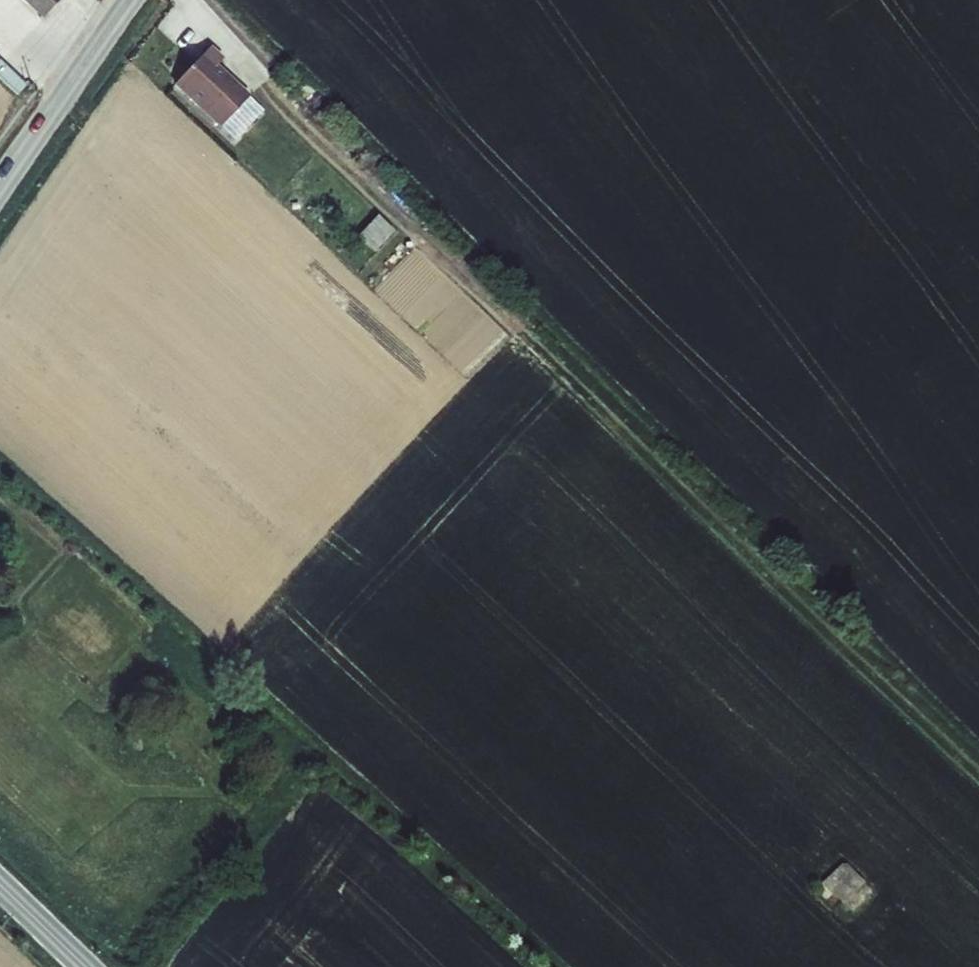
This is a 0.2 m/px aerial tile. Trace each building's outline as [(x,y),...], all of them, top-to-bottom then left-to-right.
[(61,0),(23,0),(43,19),(61,0)] [(173,85),(221,128),(252,97),(218,65),(224,58),(211,46),(173,85)] [(379,215),(359,236),(375,252),(395,231),(379,215)] [(823,882),(842,902),(864,882),(845,862),(823,882)]
